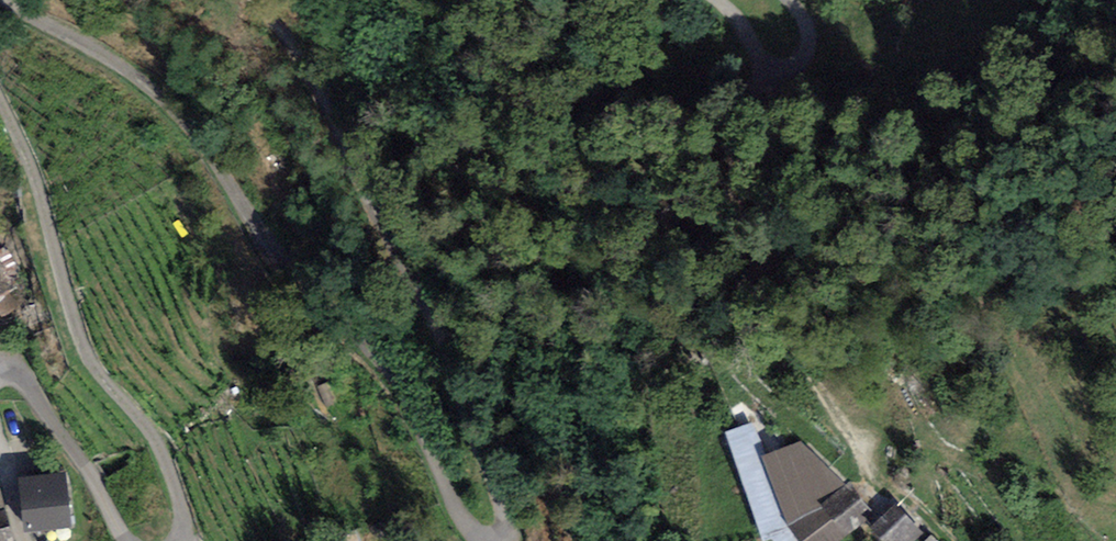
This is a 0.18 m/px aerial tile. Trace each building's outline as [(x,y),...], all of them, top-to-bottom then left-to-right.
[(0,248),(0,299),(27,287),(7,245),(0,248)] [(801,439),(762,453),(789,525),(801,540),(841,540),(874,512),(850,482),(844,485),(801,439)] [(66,471),(20,475),(24,527),(70,523),(66,471)] [(896,502),(870,525),(884,540),(912,540),(922,531),(896,502)]
